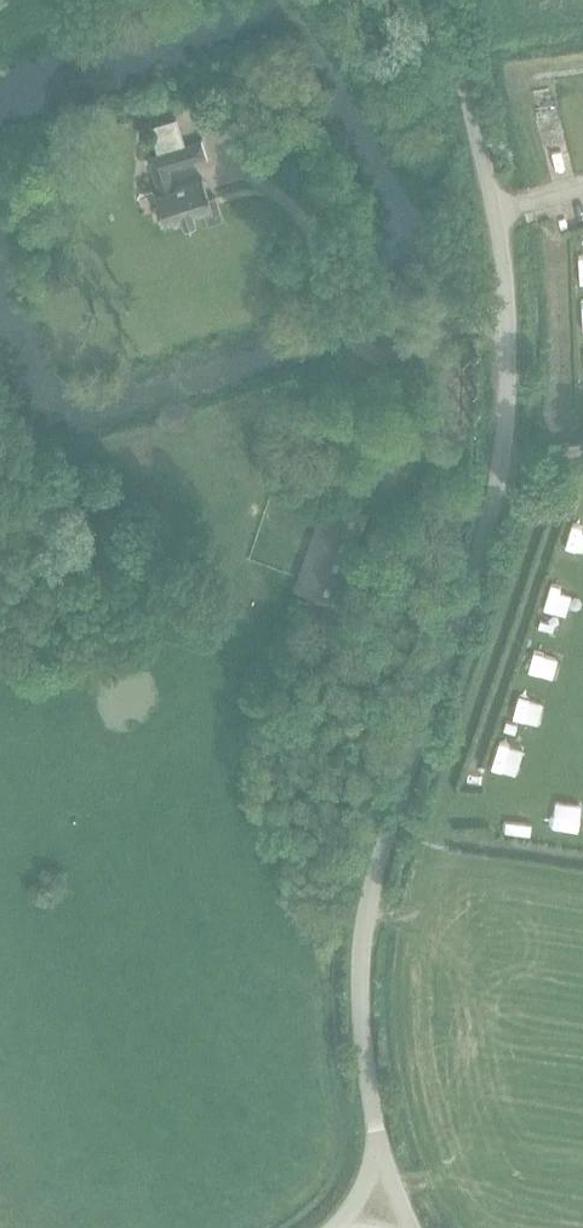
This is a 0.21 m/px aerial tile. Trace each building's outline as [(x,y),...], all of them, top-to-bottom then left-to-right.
[(158,153),(147,156),(158,191),(154,193),(163,223),(181,217),(183,224),(195,220),(193,213),(203,210),(206,217),(214,214),(202,177),(174,186),(168,168),(207,155),(202,139),(187,144),(178,117),(150,126),(158,153)] [(326,496),(294,588),(335,602),(367,511),(326,496)]
